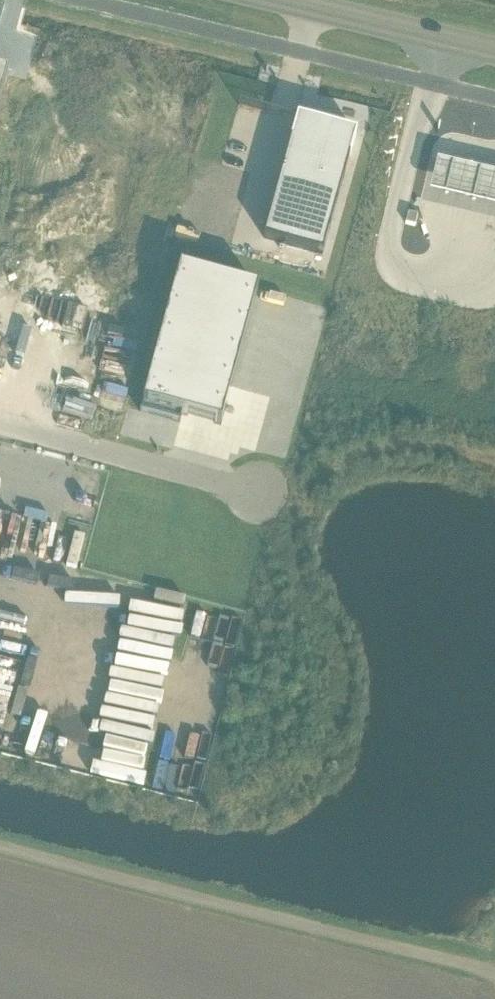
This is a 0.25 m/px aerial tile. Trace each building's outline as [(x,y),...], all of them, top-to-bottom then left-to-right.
[(296,121),(263,238),(322,254),(356,134),(354,133),(353,137),(296,121)] [(424,189),(494,205),(494,173),(431,158),(424,189)] [(418,215),(408,213),(406,224),(416,226),(418,215)] [(179,267),(139,412),(180,423),(182,415),(221,425),(258,288),(179,267)]
